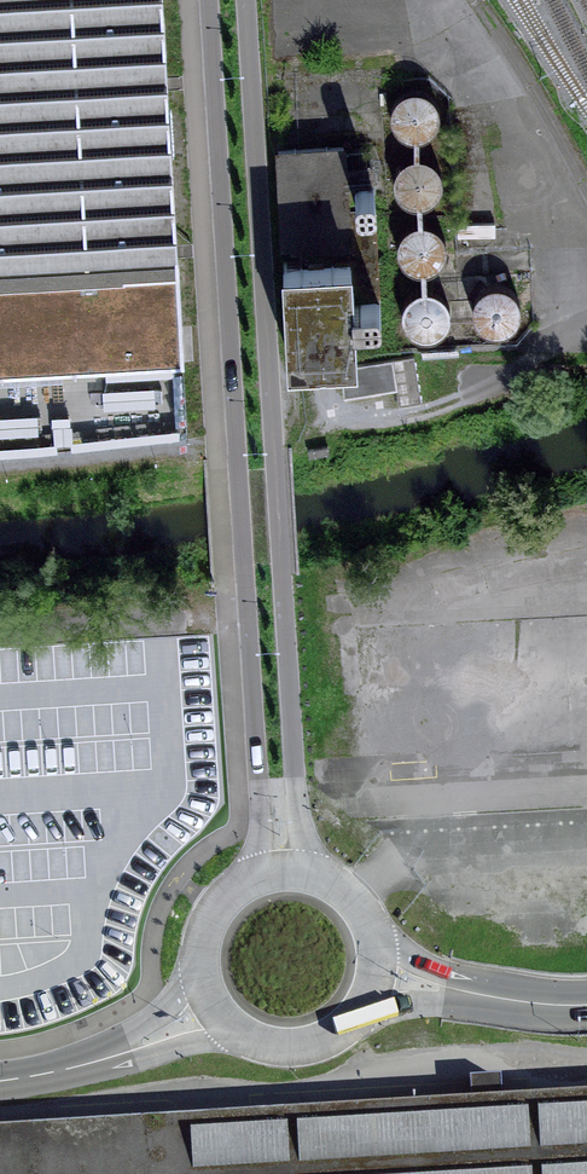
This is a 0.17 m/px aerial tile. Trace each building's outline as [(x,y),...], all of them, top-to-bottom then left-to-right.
[(181,361),(159,0),(0,0),(0,372),(181,361)] [(410,87),(402,89),(395,93),(390,100),(388,108),(389,116),(391,123),(396,129),(403,133),(410,134),(417,134),(424,131),(430,126),(434,120),(436,112),(435,105),(432,97),(426,91),(419,88),(410,87)] [(336,148),(276,151),(286,353),(362,349),(360,312),(386,311),(379,181),(338,183),(336,148)] [(419,154),(412,155),(405,157),(400,162),(396,168),(394,174),(394,182),(398,190),(403,195),(410,199),(418,200),(426,198),(432,193),(437,187),(439,179),(439,172),(436,165),(432,160),(426,156),(419,154)] [(404,226),(399,233),(397,241),(398,249),(401,256),(407,262),(413,266),(421,267),(428,266),(435,262),(440,257),(443,250),(445,243),(443,236),(440,229),(435,224),(427,220),(419,220),(411,222),(404,226)] [(486,284),(479,289),(475,296),(473,305),(474,313),(478,320),(484,325),(491,328),(498,329),(506,328),(512,324),(518,319),(521,312),(522,304),(520,297),(516,290),(510,285),(502,282),(494,281),(486,284)] [(416,294),(411,299),(408,306),(407,313),(408,320),(412,326),(418,331),(425,334),(433,335),(441,332),(447,327),(451,321),(453,313),(452,305),(448,298),(443,293),(436,290),(429,289),(422,291),(416,294)] [(348,393),(411,385),(407,354),(345,361),(348,393)] [(0,1138),(0,1173),(586,1173),(586,1104),(0,1138)]
